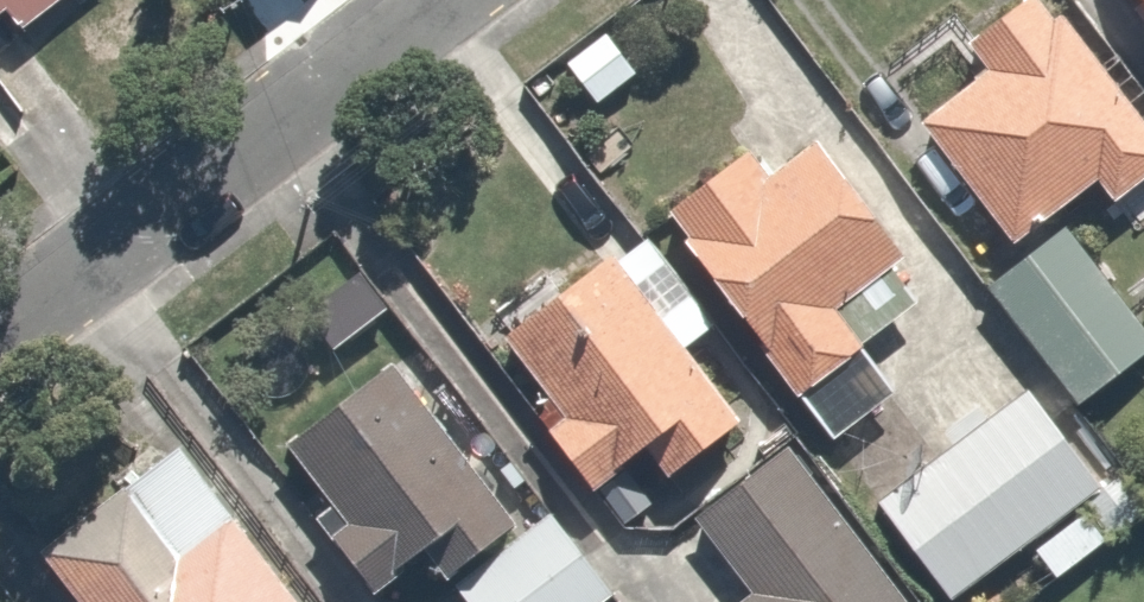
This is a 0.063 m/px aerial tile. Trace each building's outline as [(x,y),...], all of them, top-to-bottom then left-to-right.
[(1,25),(34,0),(0,0),(0,23),(1,25)] [(1104,194),(1143,162),(1143,116),(1052,0),(999,0),(963,29),(984,55),(909,115),(1007,239),(1088,174),(1104,194)] [(832,299),(904,246),(809,116),(756,154),(739,131),(677,176),(694,200),(661,224),(813,431),(888,377),(832,299)] [(638,221),(608,245),(496,335),(532,379),(512,394),(581,479),(638,433),(669,471),(742,412),(682,337),(712,313),(638,221)] [(1063,221),(977,284),(1063,402),(1143,342),(1143,332),(1063,221)] [(429,541),(439,553),(501,498),(372,354),(279,436),(325,488),(302,509),(374,590),(429,541)] [(1089,483),(1011,382),(871,490),(949,591),(1089,483)] [(676,496),(743,582),(717,601),(910,601),(769,423),(676,496)] [(29,537),(79,601),(306,601),(170,427),(29,537)] [(543,505),(453,571),(475,601),(587,601),(604,589),(543,505)]
